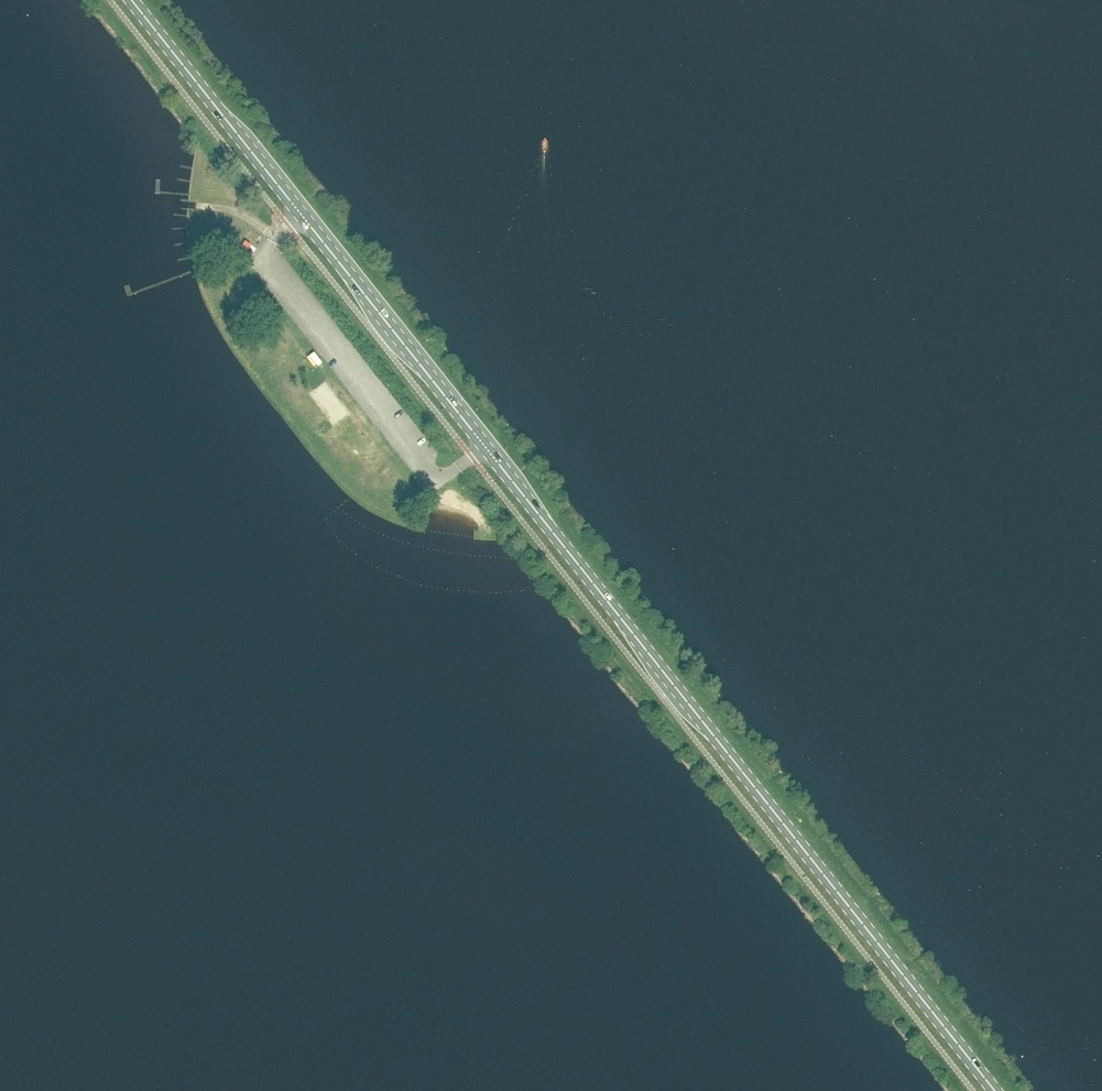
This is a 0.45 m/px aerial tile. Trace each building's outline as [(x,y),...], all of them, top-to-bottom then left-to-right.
[(250,245),(245,241),(239,250),(238,251),(249,258),(250,258),(253,253),(247,249),(250,245)]
